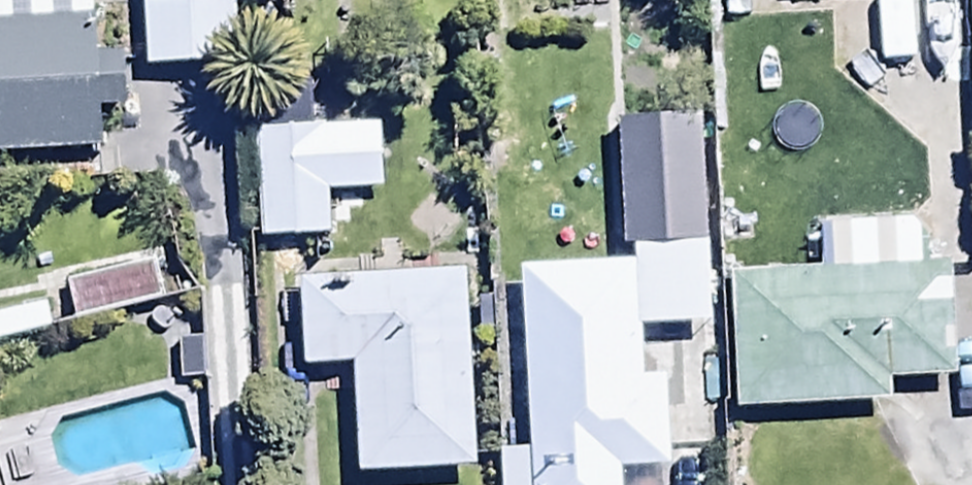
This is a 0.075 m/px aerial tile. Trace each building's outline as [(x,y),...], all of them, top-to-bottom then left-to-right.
[(139,70),(234,67),(232,0),(137,0),(139,70)] [(96,118),(123,116),(120,58),(93,59),(92,25),(0,30),(0,160),(98,155),(96,118)] [(324,240),(320,130),(247,132),(251,243),(324,240)] [(629,269),(630,291),(720,289),(717,151),(627,153),(629,269)] [(884,381),(950,379),(946,270),(917,271),(915,227),(815,231),(817,275),(727,278),(733,416),(885,410),(884,381)] [(62,284),(73,328),(179,302),(169,257),(62,284)] [(629,269),(517,271),(521,484),(618,484),(618,473),(664,472),(663,387),(631,387),(630,291),(629,269)] [(348,367),(352,482),(469,478),(463,280),(292,285),(295,369),(348,367)]
